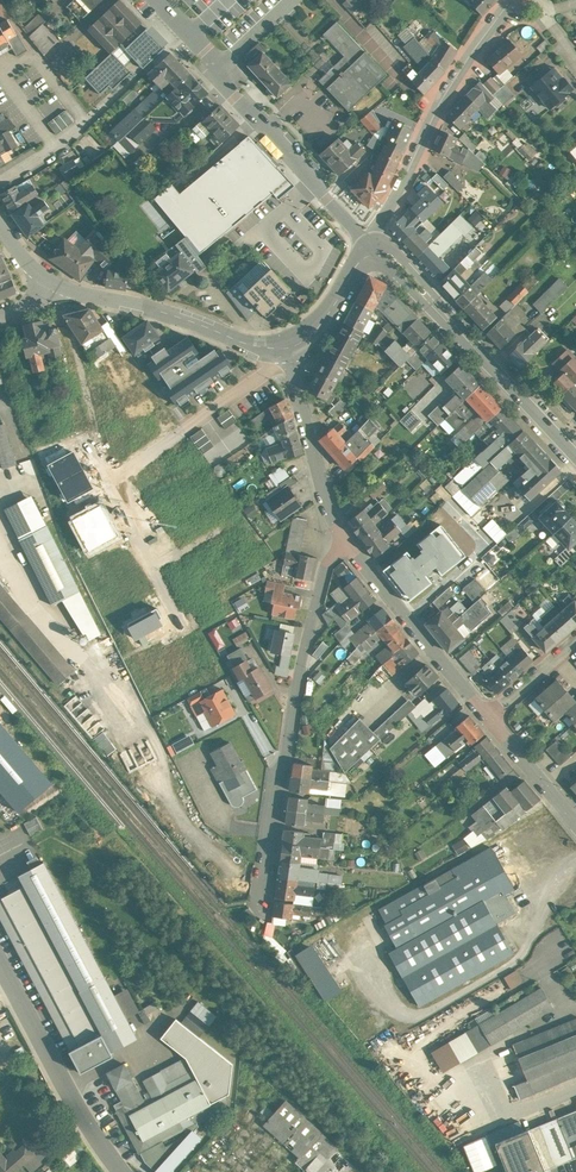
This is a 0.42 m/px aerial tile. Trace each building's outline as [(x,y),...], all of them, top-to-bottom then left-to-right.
[(67,6),(80,20),(92,9),(83,0),(73,0),(67,6)] [(92,9),(102,0),(83,0),(92,9)] [(121,0),(119,0),(88,29),(110,52),(141,23),(142,22),(121,0)] [(352,0),(346,0),(343,3),(352,13),(358,7),(352,0)] [(482,15),(496,0),(468,0),(482,15)] [(39,13),(33,19),(39,26),(40,25),(46,20),(39,13)] [(13,48),(18,56),(28,50),(18,33),(16,34),(7,19),(0,23),(0,55),(13,48)] [(33,19),(24,27),(31,34),(39,26),(33,19)] [(416,19),(407,28),(413,34),(422,26),(416,19)] [(62,38),(46,20),(40,25),(57,42),(62,38)] [(404,56),(373,20),(365,28),(396,63),(404,56)] [(387,74),(337,22),(324,34),(344,56),(319,80),(349,111),(387,74)] [(141,23),(110,52),(111,53),(85,78),(100,94),(109,86),(111,88),(113,90),(131,72),(134,76),(143,68),(150,61),(151,61),(166,47),(165,46),(164,47),(147,29),(148,29),(147,28),(146,29),(141,23)] [(57,42),(40,25),(31,34),(29,36),(44,54),(57,42)] [(413,34),(407,28),(396,37),(414,59),(425,49),(413,34)] [(443,39),(433,31),(426,39),(437,48),(432,56),(445,71),(457,52),(443,39)] [(521,55),(509,40),(487,58),(499,73),(521,55)] [(259,42),(245,56),(251,63),(263,52),(264,52),(266,50),(259,42)] [(423,94),(445,71),(432,56),(425,49),(414,59),(421,68),(417,72),(416,75),(411,80),(423,94)] [(171,52),(161,61),(159,59),(157,61),(159,63),(148,74),(161,88),(168,95),(190,73),(171,52)] [(292,83),(263,52),(248,66),(268,88),(270,86),(278,95),(276,96),(277,97),(292,83)] [(396,63),(395,63),(401,70),(402,70),(408,64),(410,62),(404,56),(396,63)] [(408,64),(402,70),(409,78),(415,72),(408,64)] [(29,69),(18,78),(28,91),(40,82),(29,69)] [(560,81),(550,70),(531,86),(542,99),(545,96),(553,105),(569,92),(573,88),(564,78),(560,81)] [(168,95),(167,96),(171,100),(171,104),(177,110),(181,110),(184,114),(185,115),(187,113),(189,113),(192,110),(193,108),(209,93),(190,73),(168,95)] [(491,77),(483,84),(492,94),(493,94),(500,87),(491,77)] [(483,84),(480,81),(474,87),(474,88),(489,102),(490,101),(495,96),(493,94),(492,94),(483,84)] [(500,87),(493,94),(495,96),(503,105),(514,96),(504,84),(500,87)] [(161,88),(155,94),(162,100),(167,96),(168,95),(161,88)] [(489,102),(474,88),(467,95),(466,95),(447,115),(459,128),(478,108),(488,118),(497,109),(490,101),(489,102)] [(153,91),(144,101),(145,101),(153,109),(162,100),(155,94),(153,91)] [(162,100),(153,109),(152,120),(179,121),(179,120),(179,119),(184,114),(181,110),(177,110),(171,104),(171,100),(167,96),(162,100)] [(145,101),(136,109),(144,118),(153,109),(145,101)] [(239,126),(220,105),(203,121),(202,120),(193,129),(202,138),(209,132),(220,144),(239,126)] [(135,109),(111,131),(120,141),(129,132),(144,118),(136,109),(135,109)] [(153,109),(144,118),(129,132),(139,143),(152,131),(152,120),(153,109)] [(371,109),(360,119),(374,133),(384,123),(371,109)] [(73,121),(64,110),(59,114),(68,126),(73,121)] [(68,126),(59,114),(53,119),(62,130),(68,126)] [(0,135),(0,165),(5,163),(0,154),(6,151),(6,152),(18,145),(9,131),(16,127),(9,117),(6,119),(0,122),(0,128),(3,133),(0,135)] [(53,119),(48,123),(56,134),(62,130),(53,119)] [(414,129),(392,119),(384,136),(391,139),(406,147),(414,129)] [(295,184),(256,143),(239,126),(220,144),(154,198),(185,237),(199,256),(273,192),(279,199),(295,184)] [(457,138),(440,130),(431,149),(449,157),(455,144),(457,138)] [(477,145),(464,132),(459,138),(472,151),(477,145)] [(177,133),(166,144),(171,150),(183,139),(177,133)] [(338,138),(320,154),(339,175),(366,151),(357,142),(349,150),(338,138)] [(400,160),(406,147),(391,139),(388,146),(385,145),(381,152),(400,160)] [(512,142),(501,152),(506,156),(516,146),(512,142)] [(526,142),(519,149),(530,160),(536,153),(526,142)] [(468,150),(455,144),(449,157),(454,159),(453,161),(461,164),(462,163),(468,150)] [(475,154),(468,148),(468,150),(462,163),(477,171),(484,163),(482,161),(475,154)] [(486,156),(479,150),(475,154),(482,161),(486,156)] [(392,176),(400,160),(381,152),(374,168),(392,176)] [(74,158),(59,165),(65,177),(80,169),(74,158)] [(369,173),(352,189),(369,207),(385,191),(392,176),(374,168),(371,175),(369,173)] [(464,185),(449,170),(443,176),(458,191),(464,185)] [(448,184),(437,173),(432,178),(443,189),(448,184)] [(443,189),(432,178),(427,183),(438,194),(443,189)] [(71,195),(61,183),(55,186),(66,199),(71,195)] [(20,193),(16,186),(1,195),(10,211),(39,194),(32,184),(20,193)] [(427,186),(419,194),(423,198),(430,190),(427,186)] [(442,202),(430,190),(423,198),(412,209),(420,217),(423,221),(425,219),(442,202)] [(71,195),(66,199),(70,205),(75,201),(71,195)] [(33,209),(29,204),(13,214),(28,236),(47,222),(40,213),(49,207),(44,200),(33,209)] [(420,217),(412,209),(403,217),(403,216),(390,229),(401,242),(414,230),(415,229),(412,226),(420,217)] [(440,233),(434,239),(437,242),(430,249),(438,256),(462,233),(470,241),(478,233),(459,214),(440,233)] [(440,233),(425,219),(415,229),(414,230),(429,245),(434,239),(440,233)] [(478,233),(470,241),(475,246),(476,246),(488,233),(483,228),(478,233)] [(429,245),(414,230),(401,242),(416,257),(427,246),(429,245)] [(79,248),(65,239),(58,247),(51,258),(80,279),(94,259),(93,259),(94,257),(105,268),(115,261),(119,257),(118,257),(106,244),(108,242),(106,240),(104,242),(95,232),(79,248)] [(199,256),(185,237),(166,251),(154,261),(160,268),(155,273),(171,294),(180,287),(177,283),(193,270),(196,275),(207,266),(199,256)] [(438,256),(430,249),(427,246),(416,257),(437,279),(449,267),(441,258),(440,259),(437,257),(438,256)] [(475,246),(454,268),(460,274),(475,259),(482,252),(476,246),(475,246)] [(484,254),(479,259),(483,264),(488,258),(484,254)] [(17,291),(3,260),(0,255),(0,299),(17,291)] [(119,257),(115,261),(113,271),(124,272),(125,264),(119,256),(119,257)] [(271,269),(261,258),(235,283),(264,314),(275,304),(276,305),(281,301),(279,299),(290,289),(271,269)] [(475,259),(460,274),(469,284),(471,276),(481,266),(475,259)] [(491,265),(485,271),(492,278),(498,272),(491,265)] [(454,268),(440,283),(456,300),(470,286),(470,285),(469,284),(460,274),(454,268)] [(113,271),(109,270),(106,286),(126,289),(128,273),(124,272),(113,271)] [(485,271),(470,285),(470,286),(456,300),(463,308),(476,295),(492,278),(485,271)] [(386,284),(370,275),(356,300),(373,309),(376,305),(380,308),(382,310),(397,296),(386,284)] [(535,276),(524,287),(528,291),(539,279),(535,276)] [(521,283),(507,297),(508,298),(515,304),(528,291),(524,287),(521,283)] [(550,289),(534,305),(542,312),(557,297),(550,289)] [(496,317),(476,295),(463,308),(464,308),(482,328),(483,329),(496,317)] [(410,310),(397,296),(382,310),(396,324),(410,310)] [(508,298),(500,306),(507,312),(508,311),(515,304),(508,298)] [(373,309),(356,300),(344,322),(361,332),(373,309)] [(118,398),(133,422),(144,415),(144,416),(146,414),(146,413),(164,401),(108,322),(102,326),(90,308),(64,314),(82,343),(88,352),(118,398)] [(432,333),(410,310),(396,324),(396,325),(399,327),(412,341),(418,347),(432,333)] [(507,312),(501,318),(511,329),(518,322),(508,311),(507,312)] [(501,318),(487,333),(500,348),(515,333),(511,329),(501,318)] [(42,321),(25,325),(28,338),(23,339),(28,356),(29,355),(34,372),(45,369),(42,358),(45,357),(43,352),(48,351),(51,360),(62,357),(55,327),(50,329),(49,323),(43,325),(42,321)] [(147,321),(124,337),(138,356),(146,351),(155,345),(152,341),(158,337),(147,321)] [(361,332),(344,322),(326,356),(345,366),(346,365),(363,333),(361,332)] [(379,324),(367,339),(376,345),(378,343),(388,333),(379,324)] [(388,333),(378,343),(382,347),(387,341),(386,340),(399,327),(396,325),(388,333)] [(535,329),(508,355),(520,368),(547,341),(535,329)] [(441,342),(432,333),(418,347),(418,348),(421,351),(426,356),(441,342)] [(198,352),(188,337),(167,351),(164,347),(155,353),(158,357),(152,361),(148,364),(154,372),(155,371),(159,378),(162,375),(169,384),(164,387),(176,405),(232,366),(220,349),(217,351),(214,349),(199,359),(195,354),(198,352)] [(404,349),(395,340),(385,350),(400,366),(410,356),(404,349)] [(155,353),(164,347),(160,341),(155,345),(146,351),(152,361),(158,357),(155,353)] [(412,341),(404,349),(410,356),(418,348),(418,347),(412,341)] [(456,358),(441,342),(426,356),(441,372),(456,358)] [(567,349),(554,361),(561,368),(571,358),(571,359),(574,357),(567,349)] [(426,356),(421,351),(417,355),(422,360),(426,356)] [(417,355),(410,362),(416,369),(423,362),(422,360),(417,355)] [(345,366),(326,356),(324,361),(323,361),(317,373),(336,383),(338,384),(348,366),(346,365),(345,366)] [(561,368),(565,372),(561,375),(559,374),(550,382),(561,394),(575,380),(575,364),(571,359),(571,358),(561,368)] [(480,384),(461,363),(445,379),(458,392),(442,407),(449,414),(454,409),(466,397),(480,384)] [(336,383),(317,373),(310,385),(315,388),(312,392),(327,400),(336,383)] [(434,375),(423,387),(428,392),(439,381),(439,380),(434,375)] [(561,394),(575,410),(575,380),(561,394)] [(439,381),(431,389),(437,395),(437,396),(438,395),(445,388),(439,381)] [(501,407),(480,384),(466,397),(476,408),(487,420),(501,407)] [(445,388),(438,395),(442,398),(449,391),(445,388)] [(428,392),(424,396),(431,402),(437,395),(431,389),(428,392)] [(466,397),(454,409),(461,417),(467,412),(469,414),(476,408),(466,397)] [(284,398),(270,406),(254,417),(260,425),(274,415),(278,423),(279,424),(293,415),(284,398)] [(341,399),(329,411),(335,417),(347,405),(341,399)] [(515,421),(501,407),(487,420),(475,432),(479,435),(491,424),(495,427),(482,439),(489,445),(515,421)] [(461,417),(454,409),(449,414),(443,420),(464,443),(475,432),(461,417)] [(229,410),(217,419),(225,429),(237,421),(229,410)] [(293,415),(279,424),(278,423),(273,426),(280,438),(281,438),(297,433),(293,420),(295,419),(293,415)] [(369,418),(346,442),(358,456),(358,457),(360,460),(374,446),(368,438),(378,428),(369,418)] [(515,421),(489,445),(482,452),(484,454),(475,462),(481,469),(523,430),(515,421)] [(341,422),(320,439),(332,454),(346,442),(340,436),(347,430),(341,422)] [(0,424),(0,460),(3,469),(17,464),(3,423),(0,424)] [(202,429),(190,437),(202,455),(214,446),(202,429)] [(481,469),(477,473),(495,492),(509,479),(498,468),(507,460),(511,465),(520,456),(535,443),(523,430),(481,469)] [(267,431),(255,440),(263,450),(275,442),(267,431)] [(297,433),(281,438),(283,443),(268,449),(273,460),(287,455),(287,458),(303,453),(297,433)] [(346,442),(332,454),(345,468),(358,457),(358,456),(346,442)] [(561,471),(535,443),(520,456),(530,467),(521,475),(525,478),(522,481),(523,482),(520,485),(532,497),(561,471)] [(59,446),(35,455),(39,466),(63,458),(59,446)] [(475,462),(468,464),(454,478),(462,486),(477,473),(481,469),(475,462)] [(282,465),(269,474),(277,486),(290,476),(282,465)] [(495,492),(477,473),(462,486),(455,493),(473,512),(481,505),(495,492)] [(294,474),(279,484),(283,490),(288,486),(289,487),(299,480),(294,474)] [(382,482),(369,494),(374,499),(386,487),(382,482)] [(283,490),(267,501),(280,519),(300,504),(289,487),(288,486),(283,490)] [(361,487),(350,498),(355,503),(366,493),(361,487)] [(473,512),(455,493),(453,495),(458,501),(439,518),(457,541),(472,529),(489,515),(481,505),(473,512)] [(32,496),(5,509),(20,539),(46,525),(32,496)] [(378,501),(366,513),(364,509),(347,521),(361,539),(377,527),(374,524),(388,512),(378,501)] [(560,501),(557,501),(556,501),(553,504),(550,501),(540,511),(542,514),(539,517),(553,532),(554,532),(571,517),(564,509),(563,509),(564,505),(560,501)] [(297,517),(292,520),(286,551),(300,554),(307,519),(297,517)] [(554,532),(553,532),(546,540),(553,548),(561,540),(567,546),(568,548),(571,546),(575,541),(575,523),(571,517),(554,532)] [(439,518),(383,569),(382,569),(398,590),(457,541),(439,518)] [(392,520),(380,530),(377,527),(361,539),(374,558),(390,545),(388,542),(401,530),(392,520)] [(20,539),(19,539),(52,605),(63,600),(80,591),(47,525),(46,525),(20,539)] [(515,527),(505,536),(510,542),(521,533),(515,527)] [(457,541),(398,590),(410,605),(470,556),(462,546),(476,534),(472,529),(457,541)] [(554,559),(560,566),(575,553),(575,551),(571,546),(568,548),(567,546),(554,559)] [(300,554),(286,551),(283,564),(295,567),(293,576),(313,580),(318,558),(300,554)] [(334,568),(340,577),(352,569),(346,560),(334,568)] [(358,577),(343,589),(348,596),(343,599),(342,598),(334,604),(340,611),(368,589),(358,577)] [(486,592),(475,578),(469,583),(480,597),(486,592)] [(285,584),(267,580),(265,591),(273,593),(274,590),(283,592),(285,584)] [(0,584),(0,615),(58,683),(73,670),(0,584)] [(448,587),(432,601),(438,608),(454,593),(448,587)] [(376,599),(368,589),(340,611),(340,612),(347,621),(361,611),(376,599)] [(283,592),(274,590),(273,593),(271,602),(274,602),(272,614),(294,618),(296,607),(299,608),(302,595),(283,592)] [(101,634),(80,591),(63,600),(84,634),(86,633),(89,639),(101,634)] [(575,594),(571,597),(568,593),(561,599),(567,606),(563,610),(575,624),(575,595),(575,594)] [(442,611),(426,624),(436,636),(451,623),(467,609),(460,602),(452,609),(454,612),(447,618),(442,611)] [(467,609),(451,623),(455,628),(456,629),(463,622),(467,627),(473,630),(474,629),(473,629),(492,613),(485,605),(481,608),(475,602),(467,609)] [(334,604),(322,614),(329,625),(335,616),(340,612),(340,611),(334,604)] [(575,624),(563,610),(560,613),(553,605),(546,612),(553,619),(565,634),(575,624)] [(391,618),(383,607),(367,619),(371,623),(366,627),(364,625),(357,631),(364,640),(391,618)] [(523,623),(512,609),(506,615),(517,628),(523,623)] [(565,634),(553,619),(546,612),(541,616),(548,624),(544,627),(556,642),(565,634)] [(506,615),(500,620),(511,633),(517,628),(506,615)] [(391,618),(364,640),(360,643),(366,650),(382,637),(385,641),(400,629),(391,618)] [(347,623),(334,634),(340,642),(352,630),(347,623)] [(455,628),(451,623),(436,636),(448,651),(464,638),(456,629),(455,628)] [(556,642),(544,627),(539,631),(533,623),(527,629),(533,636),(533,637),(545,651),(556,642)] [(216,627),(209,631),(217,648),(224,644),(216,627)] [(294,633),(275,629),(275,630),(278,630),(273,651),(283,653),(289,655),(290,654),(294,633)] [(400,629),(385,641),(388,646),(376,656),(377,658),(382,664),(393,656),(410,642),(410,641),(400,629)] [(364,640),(357,631),(354,633),(352,630),(340,642),(344,647),(351,640),(357,645),(360,643),(364,640)] [(87,641),(87,639),(87,637),(86,636),(85,635),(83,635),(82,635),(80,636),(80,638),(79,639),(80,641),(80,642),(82,643),(83,643),(85,643),(86,642),(87,641)] [(319,657),(328,644),(322,640),(313,653),(319,657)] [(410,642),(393,656),(394,658),(389,662),(396,671),(404,665),(419,653),(410,641),(410,642)] [(534,661),(517,642),(510,648),(514,653),(509,658),(521,672),(534,661)] [(360,643),(352,652),(358,657),(366,650),(360,643)] [(248,660),(241,647),(227,655),(240,678),(244,676),(243,676),(252,671),(246,661),(248,660)] [(358,657),(352,652),(347,658),(353,664),(359,658),(358,657)] [(289,655),(283,653),(280,666),(288,668),(291,654),(290,654),(289,655)] [(382,664),(379,667),(375,672),(371,675),(379,684),(396,671),(389,662),(394,658),(393,656),(382,664)] [(375,672),(379,667),(382,664),(377,658),(369,665),(375,672)] [(521,672),(509,658),(497,668),(510,682),(521,672)] [(426,664),(405,681),(416,693),(438,676),(426,664)] [(252,671),(243,676),(244,676),(256,697),(272,688),(259,666),(252,671)] [(280,666),(277,666),(275,673),(287,676),(288,668),(280,666)] [(510,682),(497,668),(492,672),(488,668),(481,674),(497,693),(510,682)] [(73,670),(58,683),(71,698),(77,693),(78,695),(80,693),(79,692),(87,685),(74,669),(73,670)] [(557,679),(534,699),(544,710),(567,690),(557,679)] [(191,705),(210,695),(207,688),(188,698),(191,705)] [(459,702),(447,688),(432,700),(433,701),(437,706),(424,716),(431,724),(459,702)] [(191,705),(204,731),(236,714),(223,689),(210,695),(191,705)] [(544,710),(554,721),(564,713),(566,711),(575,702),(575,701),(567,690),(544,710)] [(5,695),(1,698),(13,713),(17,709),(5,695)] [(415,707),(410,712),(414,717),(419,712),(429,703),(425,698),(415,707)] [(433,701),(429,703),(419,712),(422,715),(416,720),(425,729),(431,724),(424,716),(437,706),(433,701)] [(406,702),(373,732),(380,739),(410,712),(415,707),(411,702),(406,702)] [(566,711),(564,713),(574,724),(575,722),(575,702),(566,711)] [(346,731),(359,718),(352,711),(340,724),(346,731)] [(469,715),(455,727),(456,729),(444,739),(454,750),(466,740),(470,745),(484,733),(469,715)] [(373,732),(359,718),(346,731),(330,748),(344,772),(380,739),(373,732)] [(52,783),(0,722),(0,790),(19,812),(52,783)] [(116,748),(103,731),(93,739),(106,756),(116,748)] [(189,734),(172,743),(177,752),(194,742),(189,734)] [(499,749),(487,736),(472,748),(475,750),(459,763),(466,771),(482,758),(484,762),(499,750),(499,749)] [(561,745),(556,740),(546,749),(551,754),(561,745)] [(240,761),(230,742),(211,752),(218,764),(212,768),(231,803),(233,805),(235,806),(238,806),(241,805),(243,802),(243,800),(242,797),(243,797),(241,794),(248,790),(249,793),(257,789),(241,760),(240,761)] [(561,745),(551,754),(555,760),(566,751),(561,745)] [(512,767),(499,750),(484,762),(498,779),(512,767)] [(566,751),(555,760),(560,765),(570,756),(566,751)] [(312,764),(294,762),(292,776),(328,780),(330,771),(312,769),(312,764)] [(461,768),(452,775),(457,782),(466,775),(461,768)] [(345,773),(330,771),(328,780),(351,783),(345,773)] [(328,780),(292,776),(290,789),(309,791),(309,787),(327,789),(328,780)] [(351,783),(328,780),(327,789),(332,794),(345,796),(345,792),(351,793),(351,783)] [(524,780),(510,791),(525,811),(541,799),(524,780)] [(525,811),(510,791),(506,786),(493,796),(493,797),(484,804),(496,820),(477,836),(473,831),(464,838),(472,847),(486,839),(485,837),(486,835),(488,834),(489,835),(501,827),(502,829),(525,811)] [(308,798),(289,796),(287,810),(324,813),(325,806),(325,805),(307,803),(308,798)] [(340,801),(328,799),(327,806),(325,806),(324,813),(339,815),(340,801)] [(484,804),(471,814),(476,820),(469,826),(473,831),(477,836),(496,820),(484,804)] [(324,813),(287,810),(286,823),(304,825),(305,820),(323,822),(324,813)] [(36,816),(24,823),(30,835),(43,828),(36,816)] [(304,832),(285,830),(283,843),(319,847),(321,838),(303,837),(304,832)] [(335,833),(323,832),(323,838),(321,838),(319,847),(333,848),(335,833)] [(319,847),(283,843),(281,860),(300,862),(300,853),(318,855),(319,847)] [(333,848),(319,847),(318,855),(318,858),(324,859),(323,863),(331,864),(333,848)] [(490,847),(452,868),(452,869),(379,909),(386,923),(384,924),(397,948),(501,890),(503,894),(504,894),(514,889),(511,884),(515,882),(516,878),(509,865),(504,868),(496,855),(495,856),(490,847)] [(300,862),(281,860),(278,877),(297,879),(321,882),(321,874),(316,873),(316,869),(307,868),(306,870),(298,870),(300,862)] [(105,977),(44,861),(25,871),(30,882),(23,886),(79,991),(105,977)] [(297,879),(278,877),(275,898),(294,900),(295,894),(313,896),(314,887),(296,885),(297,879)] [(23,886),(0,898),(0,916),(71,1050),(101,1034),(79,991),(23,886)] [(501,890),(397,948),(389,952),(402,975),(496,922),(496,923),(515,912),(504,894),(503,894),(501,890)] [(294,903),(275,901),(273,916),(292,918),(292,913),(310,915),(311,906),(294,904),(294,903)] [(496,922),(402,975),(418,1005),(513,952),(496,923),(496,922)] [(335,937),(322,946),(327,954),(340,945),(335,937)] [(338,991),(309,946),(296,954),(325,1000),(338,991)] [(504,976),(511,988),(523,981),(516,968),(504,976)] [(134,1031),(105,977),(79,991),(101,1034),(102,1034),(108,1045),(134,1031)] [(540,987),(499,1012),(512,1032),(553,1008),(540,987)] [(139,1010),(127,989),(115,995),(126,1016),(139,1010)] [(187,1012),(205,1028),(217,1015),(199,999),(187,1012)] [(155,1001),(144,1008),(147,1013),(158,1006),(155,1001)] [(144,1008),(138,1011),(145,1024),(151,1020),(147,1013),(144,1008)] [(512,1032),(499,1012),(479,1024),(491,1044),(512,1032)] [(225,1096),(229,1093),(233,1063),(176,1018),(161,1037),(186,1057),(144,1080),(150,1091),(144,1094),(146,1098),(143,1099),(124,1063),(107,1072),(125,1106),(116,1110),(139,1153),(140,1152),(162,1141),(185,1128),(196,1122),(229,1105),(225,1096)] [(512,1044),(527,1079),(533,1093),(575,1075),(575,1018),(512,1044)] [(491,1044),(479,1024),(466,1031),(478,1052),(491,1044)] [(71,1050),(69,1051),(81,1072),(113,1055),(108,1045),(102,1034),(71,1050)] [(527,1079),(514,1085),(519,1099),(533,1093),(527,1079)] [(285,1100),(268,1119),(304,1151),(295,1161),(304,1169),(301,1171),(338,1171),(329,1157),(336,1150),(338,1148),(323,1134),(285,1100)] [(557,1118),(569,1147),(575,1144),(575,1110),(557,1118)] [(528,1130),(545,1170),(574,1158),(575,1157),(575,1144),(569,1147),(557,1118),(528,1130)] [(165,1147),(162,1141),(140,1152),(145,1161),(155,1170),(154,1171),(171,1171),(202,1138),(194,1131),(198,1125),(196,1122),(185,1128),(186,1130),(177,1140),(165,1147)] [(545,1170),(528,1130),(496,1143),(508,1171),(546,1171),(545,1170)] [(0,1152),(0,1171),(15,1171),(24,1164),(35,1154),(26,1143),(7,1160),(0,1152)] [(78,1143),(63,1156),(63,1157),(70,1165),(80,1157),(85,1152),(78,1143)] [(336,1150),(329,1157),(338,1171),(359,1171),(336,1150)] [(35,1154),(24,1164),(31,1171),(42,1162),(35,1154)]
